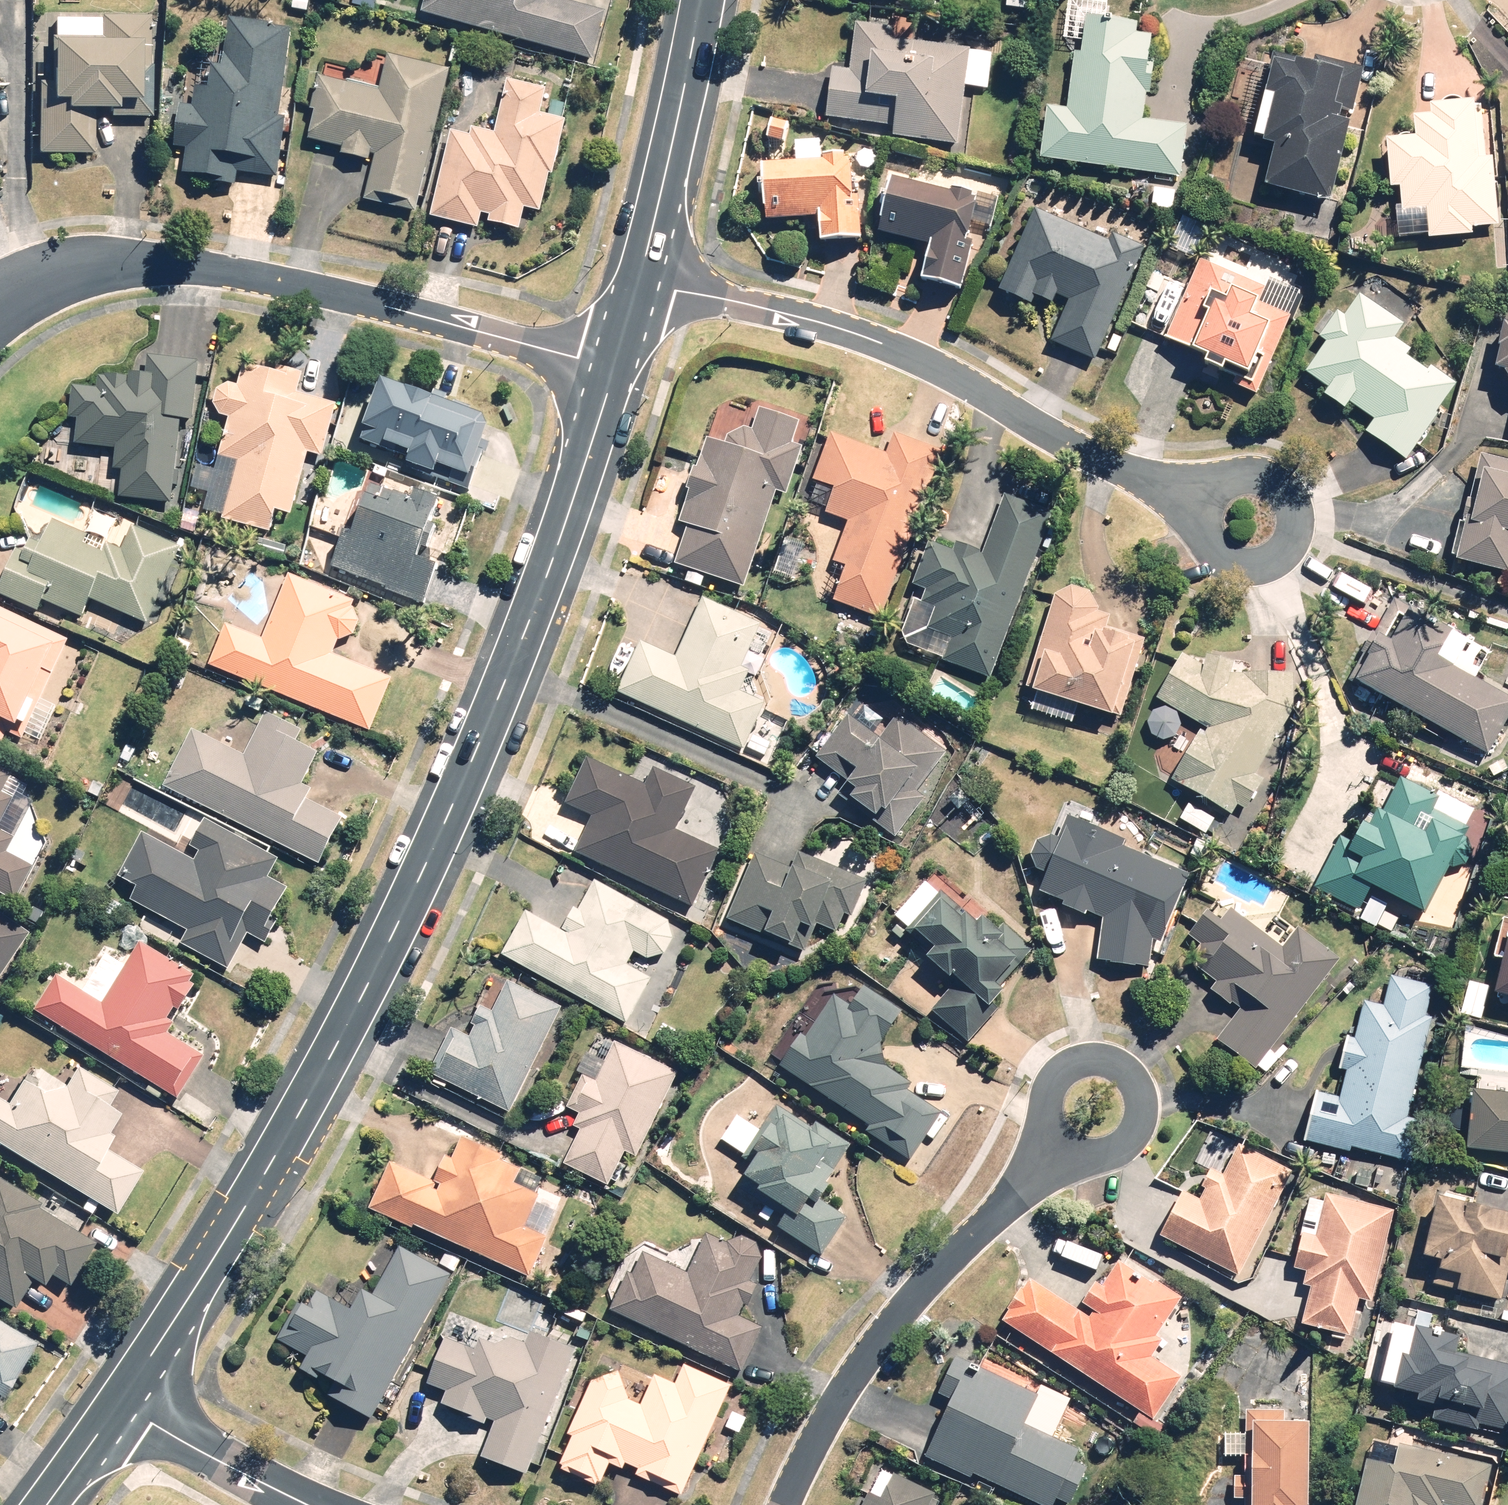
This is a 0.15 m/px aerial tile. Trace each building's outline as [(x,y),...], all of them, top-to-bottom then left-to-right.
[(348,13),(373,15),(374,0),(350,0),(348,13)] [(418,14),(591,62),(605,14),(554,0),(422,0),(418,14)] [(42,84),(36,84),(32,155),(90,158),(93,118),(131,120),(133,73),(144,74),(147,19),(97,16),(96,41),(44,38),(42,84)] [(1044,110),(1039,163),(1179,175),(1183,126),(1141,123),(1143,97),(1149,97),(1150,79),(1145,79),(1148,37),(1133,36),(1134,25),(1083,20),(1080,57),(1072,56),(1067,105),(1055,104),(1054,110),(1044,110)] [(281,119),(287,28),(228,24),(225,66),(207,65),(205,89),(191,87),(189,108),(167,106),(164,151),(180,152),(178,182),(217,185),(217,192),(251,194),(252,181),(281,183),(285,119),(281,119)] [(848,74),(826,72),(822,120),(889,126),(888,141),(954,147),(959,88),(986,90),(989,49),(889,41),(890,29),(852,25),(848,74)] [(1360,71),(1270,55),(1253,147),(1268,149),(1260,193),(1329,206),(1344,126),(1337,125),(1340,110),(1331,108),(1334,90),(1356,94),(1360,71)] [(416,207),(445,71),(384,59),(376,93),(318,81),(305,143),(339,150),(337,159),(371,166),(365,196),(416,207)] [(468,138),(446,134),(428,220),(475,230),(477,218),(487,220),(486,225),(516,231),(520,210),(539,214),(558,121),(536,117),(541,91),(501,82),(491,133),(470,129),(468,138)] [(1396,192),(1404,192),(1405,247),(1438,245),(1438,249),(1479,248),(1479,238),(1503,237),(1500,170),(1483,171),(1482,118),(1437,119),(1437,129),(1421,130),(1422,152),(1395,153),(1396,192)] [(819,167),(758,169),(761,224),(814,222),(815,246),(860,244),(859,200),(850,201),(848,165),(840,166),(840,160),(819,161),(819,167)] [(971,204),(883,185),(873,236),(927,248),(920,284),(959,292),(969,243),(964,242),(971,204)] [(1105,245),(1035,212),(997,292),(1027,307),(1030,299),(1049,308),(1054,298),(1066,303),(1047,342),(1092,363),(1144,252),(1109,235),(1105,245)] [(1212,269),(1196,262),(1161,340),(1189,352),(1187,358),(1200,364),(1198,369),(1215,377),(1218,370),(1233,377),(1229,387),(1253,398),(1299,295),(1267,281),(1262,291),(1240,281),(1244,271),(1217,258),(1212,269)] [(1404,463),(1454,382),(1429,366),(1424,373),(1404,361),(1410,352),(1392,342),(1401,326),(1355,298),(1342,318),(1328,310),(1310,340),(1318,345),(1299,376),(1324,392),(1320,400),(1342,413),(1346,407),(1374,425),(1365,439),(1404,463)] [(1498,329),(1492,372),(1505,374),(1502,394),(1507,394),(1507,330),(1498,329)] [(191,423),(193,364),(148,362),(148,380),(93,378),(93,391),(69,390),(67,422),(74,422),(73,448),(114,449),(113,474),(120,475),(118,502),(174,504),(177,422),(191,423)] [(240,369),(236,389),(225,387),(213,392),(210,407),(217,418),(219,418),(210,458),(233,463),(219,525),(267,535),(272,515),(289,519),(303,455),(320,459),(332,403),(296,395),(300,377),(274,371),(273,376),(240,369)] [(382,386),(358,441),(404,461),(401,468),(462,495),(476,463),(449,451),(462,421),(382,386)] [(741,588),(774,494),(782,497),(799,450),(788,446),(795,425),(757,412),(750,433),(741,430),(724,439),(720,448),(701,442),(672,526),(685,530),(673,564),(741,588)] [(880,621),(940,453),(890,435),(883,454),(826,434),(808,486),(827,493),(819,515),(844,523),(829,567),(842,572),(831,604),(880,621)] [(1478,459),(1451,566),(1505,579),(1507,566),(1507,466),(1478,459)] [(366,482),(329,569),(421,608),(440,563),(423,556),(441,514),(366,482)] [(991,681),(1048,516),(1000,499),(981,556),(920,536),(903,585),(914,588),(893,647),(991,681)] [(177,551),(130,530),(121,551),(102,543),(97,553),(80,546),(83,539),(48,523),(34,556),(17,548),(0,585),(0,599),(37,615),(42,606),(78,622),(88,601),(144,626),(177,551)] [(222,628),(205,667),(368,735),(389,682),(331,658),(336,645),(353,635),(357,623),(350,603),(286,577),(258,643),(222,628)] [(1022,695),(1032,697),(1027,713),(1070,726),(1073,713),(1115,726),(1139,642),(1103,632),(1107,618),(1096,615),(1086,595),(1067,589),(1050,599),(1022,695)] [(638,643),(615,696),(762,760),(769,742),(753,735),(766,704),(740,693),(749,672),(740,668),(746,654),(757,658),(766,638),(754,633),(758,625),(701,600),(675,659),(638,643)] [(0,614),(0,742),(3,735),(18,742),(64,644),(0,614)] [(1346,683),(1486,759),(1507,718),(1507,702),(1472,682),(1486,657),(1444,634),(1441,640),(1402,619),(1387,647),(1371,638),(1346,683)] [(1254,776),(1292,714),(1291,678),(1230,676),(1232,668),(1203,660),(1200,669),(1181,657),(1154,701),(1201,729),(1169,782),(1228,817),(1235,806),(1244,811),(1262,781),(1254,776)] [(189,732),(161,790),(317,867),(340,820),(304,802),(309,792),(299,787),(315,754),(295,744),(300,733),(263,714),(241,758),(189,732)] [(846,718),(814,763),(844,785),(835,797),(873,825),(893,798),(907,808),(947,754),(895,717),(877,741),(846,718)] [(589,817),(572,855),(690,909),(716,852),(673,833),(693,789),(650,770),(642,789),(582,762),(562,805),(589,817)] [(1350,845),(1339,839),(1311,893),(1393,935),(1399,922),(1381,913),(1386,903),(1418,919),(1472,813),(1431,792),(1428,798),(1397,782),(1379,817),(1373,814),(1363,833),(1358,830),(1350,845)] [(1212,821),(1185,808),(1178,823),(1205,836),(1212,821)] [(1123,845),(1063,821),(1057,843),(1034,836),(1024,869),(1042,874),(1036,892),(1058,899),(1054,913),(1077,920),(1079,914),(1099,920),(1095,967),(1148,971),(1151,943),(1159,946),(1186,876),(1121,850),(1123,845)] [(189,862),(138,835),(114,880),(135,891),(128,903),(183,932),(175,947),(224,974),(244,936),(263,946),(270,933),(264,930),(284,891),(264,881),(275,861),(202,822),(188,848),(195,851),(189,862)] [(9,902),(27,868),(3,856),(10,842),(0,837),(0,897),(9,902)] [(747,851),(719,920),(789,948),(795,932),(805,936),(816,908),(848,921),(864,881),(794,853),(788,868),(747,851)] [(624,968),(631,954),(644,961),(661,957),(668,943),(664,921),(592,883),(563,936),(523,914),(499,960),(625,1027),(649,982),(624,968)] [(948,986),(927,1011),(966,1045),(1011,994),(1003,987),(1033,952),(996,921),(988,931),(931,883),(893,926),(925,954),(919,961),(948,986)] [(1250,1075),(1337,961),(1295,929),(1280,950),(1229,910),(1216,926),(1202,916),(1185,938),(1197,947),(1190,957),(1199,964),(1193,972),(1212,986),(1206,995),(1223,1008),(1226,1003),(1237,1012),(1211,1046),(1250,1075)] [(22,936),(0,921),(0,969),(22,936)] [(1502,932),(1487,995),(1507,1000),(1507,934),(1502,932)] [(54,976),(29,1017),(176,1107),(204,1061),(164,1037),(197,982),(136,944),(100,1004),(54,976)] [(1312,1093),(1302,1142),(1410,1164),(1418,1122),(1409,1120),(1429,1019),(1423,1018),(1429,988),(1387,979),(1381,1007),(1360,1003),(1352,1042),(1344,1040),(1337,1072),(1343,1073),(1338,1098),(1312,1093)] [(508,1115),(558,1008),(503,983),(488,1016),(477,1011),(464,1039),(451,1033),(430,1078),(508,1115)] [(796,1033),(774,1067),(867,1126),(863,1132),(907,1160),(937,1113),(904,1092),(908,1086),(881,1069),(880,1045),(900,1014),(858,987),(846,1006),(833,997),(806,1039),(796,1033)] [(635,1161),(675,1076),(596,1037),(587,1056),(602,1063),(592,1084),(577,1077),(562,1110),(576,1117),(569,1131),(578,1135),(561,1169),(606,1190),(622,1155),(635,1161)] [(111,1217),(137,1175),(101,1153),(110,1139),(104,1136),(115,1118),(104,1111),(113,1095),(72,1070),(61,1088),(27,1068),(4,1106),(0,1104),(0,1150),(111,1217)] [(1461,1152),(1507,1156),(1507,1095),(1466,1092),(1461,1152)] [(749,1160),(732,1187),(779,1215),(772,1228),(821,1258),(845,1218),(830,1209),(849,1179),(835,1171),(850,1145),(811,1122),(809,1126),(771,1103),(755,1130),(734,1117),(719,1142),(749,1160)] [(385,1166),(366,1212),(528,1279),(545,1239),(523,1230),(542,1182),(493,1162),(495,1156),(456,1140),(449,1159),(441,1155),(429,1184),(385,1166)] [(1235,1278),(1289,1173),(1234,1145),(1219,1175),(1206,1168),(1195,1187),(1201,1190),(1196,1200),(1179,1192),(1156,1238),(1235,1278)] [(11,1312),(26,1287),(36,1293),(45,1279),(66,1291),(92,1247),(34,1211),(37,1205),(0,1182),(0,1306),(11,1312)] [(1370,1304),(1391,1211),(1327,1197),(1318,1240),(1295,1235),(1288,1266),(1302,1269),(1298,1287),(1308,1289),(1299,1329),(1348,1340),(1357,1301),(1370,1304)] [(1428,1201),(1417,1254),(1438,1259),(1435,1274),(1455,1278),(1452,1291),(1497,1301),(1504,1271),(1507,1272),(1507,1218),(1428,1201)] [(634,1251),(606,1310),(738,1374),(759,1330),(738,1321),(756,1284),(749,1281),(759,1258),(753,1243),(740,1237),(723,1243),(703,1234),(684,1274),(634,1251)] [(367,1422),(448,1278),(396,1249),(368,1300),(358,1295),(348,1314),(304,1290),(275,1341),(304,1358),(296,1372),(327,1389),(322,1397),(367,1422)] [(1026,1279),(997,1323),(1151,1421),(1180,1377),(1150,1358),(1160,1342),(1154,1338),(1179,1300),(1114,1258),(1094,1289),(1089,1286),(1073,1309),(1026,1279)] [(1458,1343),(1427,1336),(1431,1314),(1390,1305),(1372,1388),(1411,1397),(1409,1408),(1428,1412),(1426,1421),(1475,1432),(1477,1425),(1507,1432),(1507,1431),(1507,1366),(1455,1354),(1458,1343)] [(0,1327),(0,1397),(31,1346),(0,1327)] [(524,1478),(573,1351),(528,1334),(522,1347),(469,1327),(462,1346),(439,1337),(421,1385),(449,1395),(442,1413),(488,1431),(477,1460),(524,1478)] [(677,1496),(726,1388),(677,1366),(669,1384),(600,1353),(548,1468),(594,1489),(606,1464),(677,1496)] [(921,1457),(1030,1504),(1049,1504),(1050,1503),(1055,1504),(1065,1504),(1081,1469),(1069,1464),(1074,1452),(1018,1427),(1033,1395),(991,1376),(988,1384),(962,1373),(965,1365),(950,1359),(935,1393),(947,1399),(921,1457)] [(1241,1504),(1301,1504),(1303,1426),(1282,1425),(1282,1411),(1243,1410),(1242,1435),(1220,1434),(1220,1457),(1242,1457),(1242,1479),(1228,1479),(1228,1501),(1241,1501),(1241,1504)] [(1363,1461),(1352,1504),(1482,1504),(1491,1467),(1392,1444),(1387,1466),(1363,1461)] [(864,1495),(859,1504),(928,1504),(933,1494),(891,1473),(877,1502),(864,1495)]
